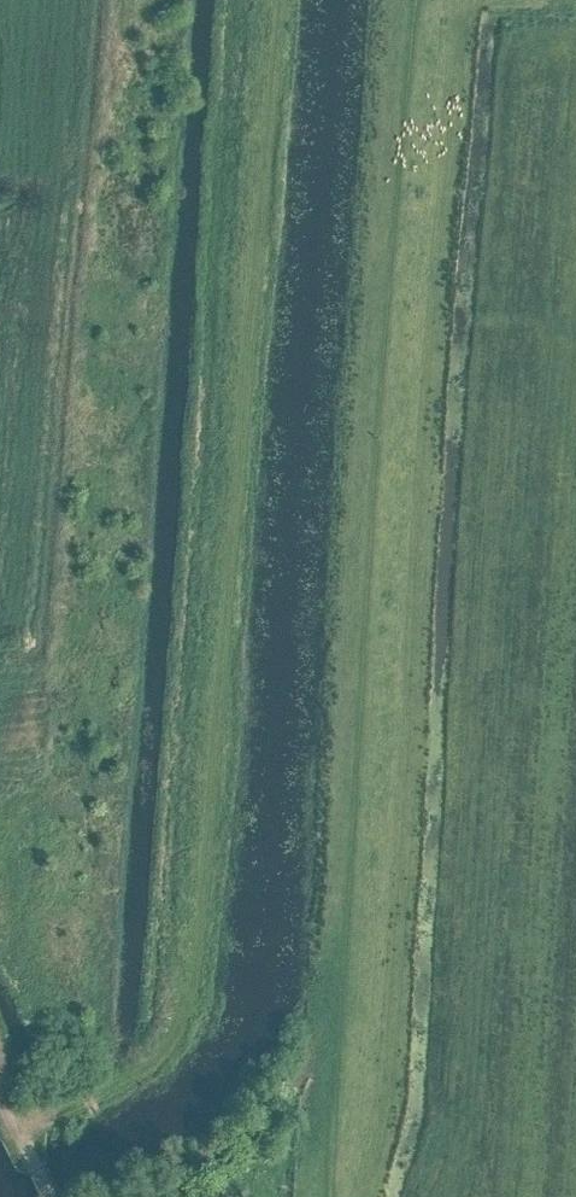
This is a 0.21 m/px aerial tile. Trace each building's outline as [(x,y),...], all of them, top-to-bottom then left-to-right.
[(230,1177),(239,1195),(251,1188),(242,1172),(230,1177)]
